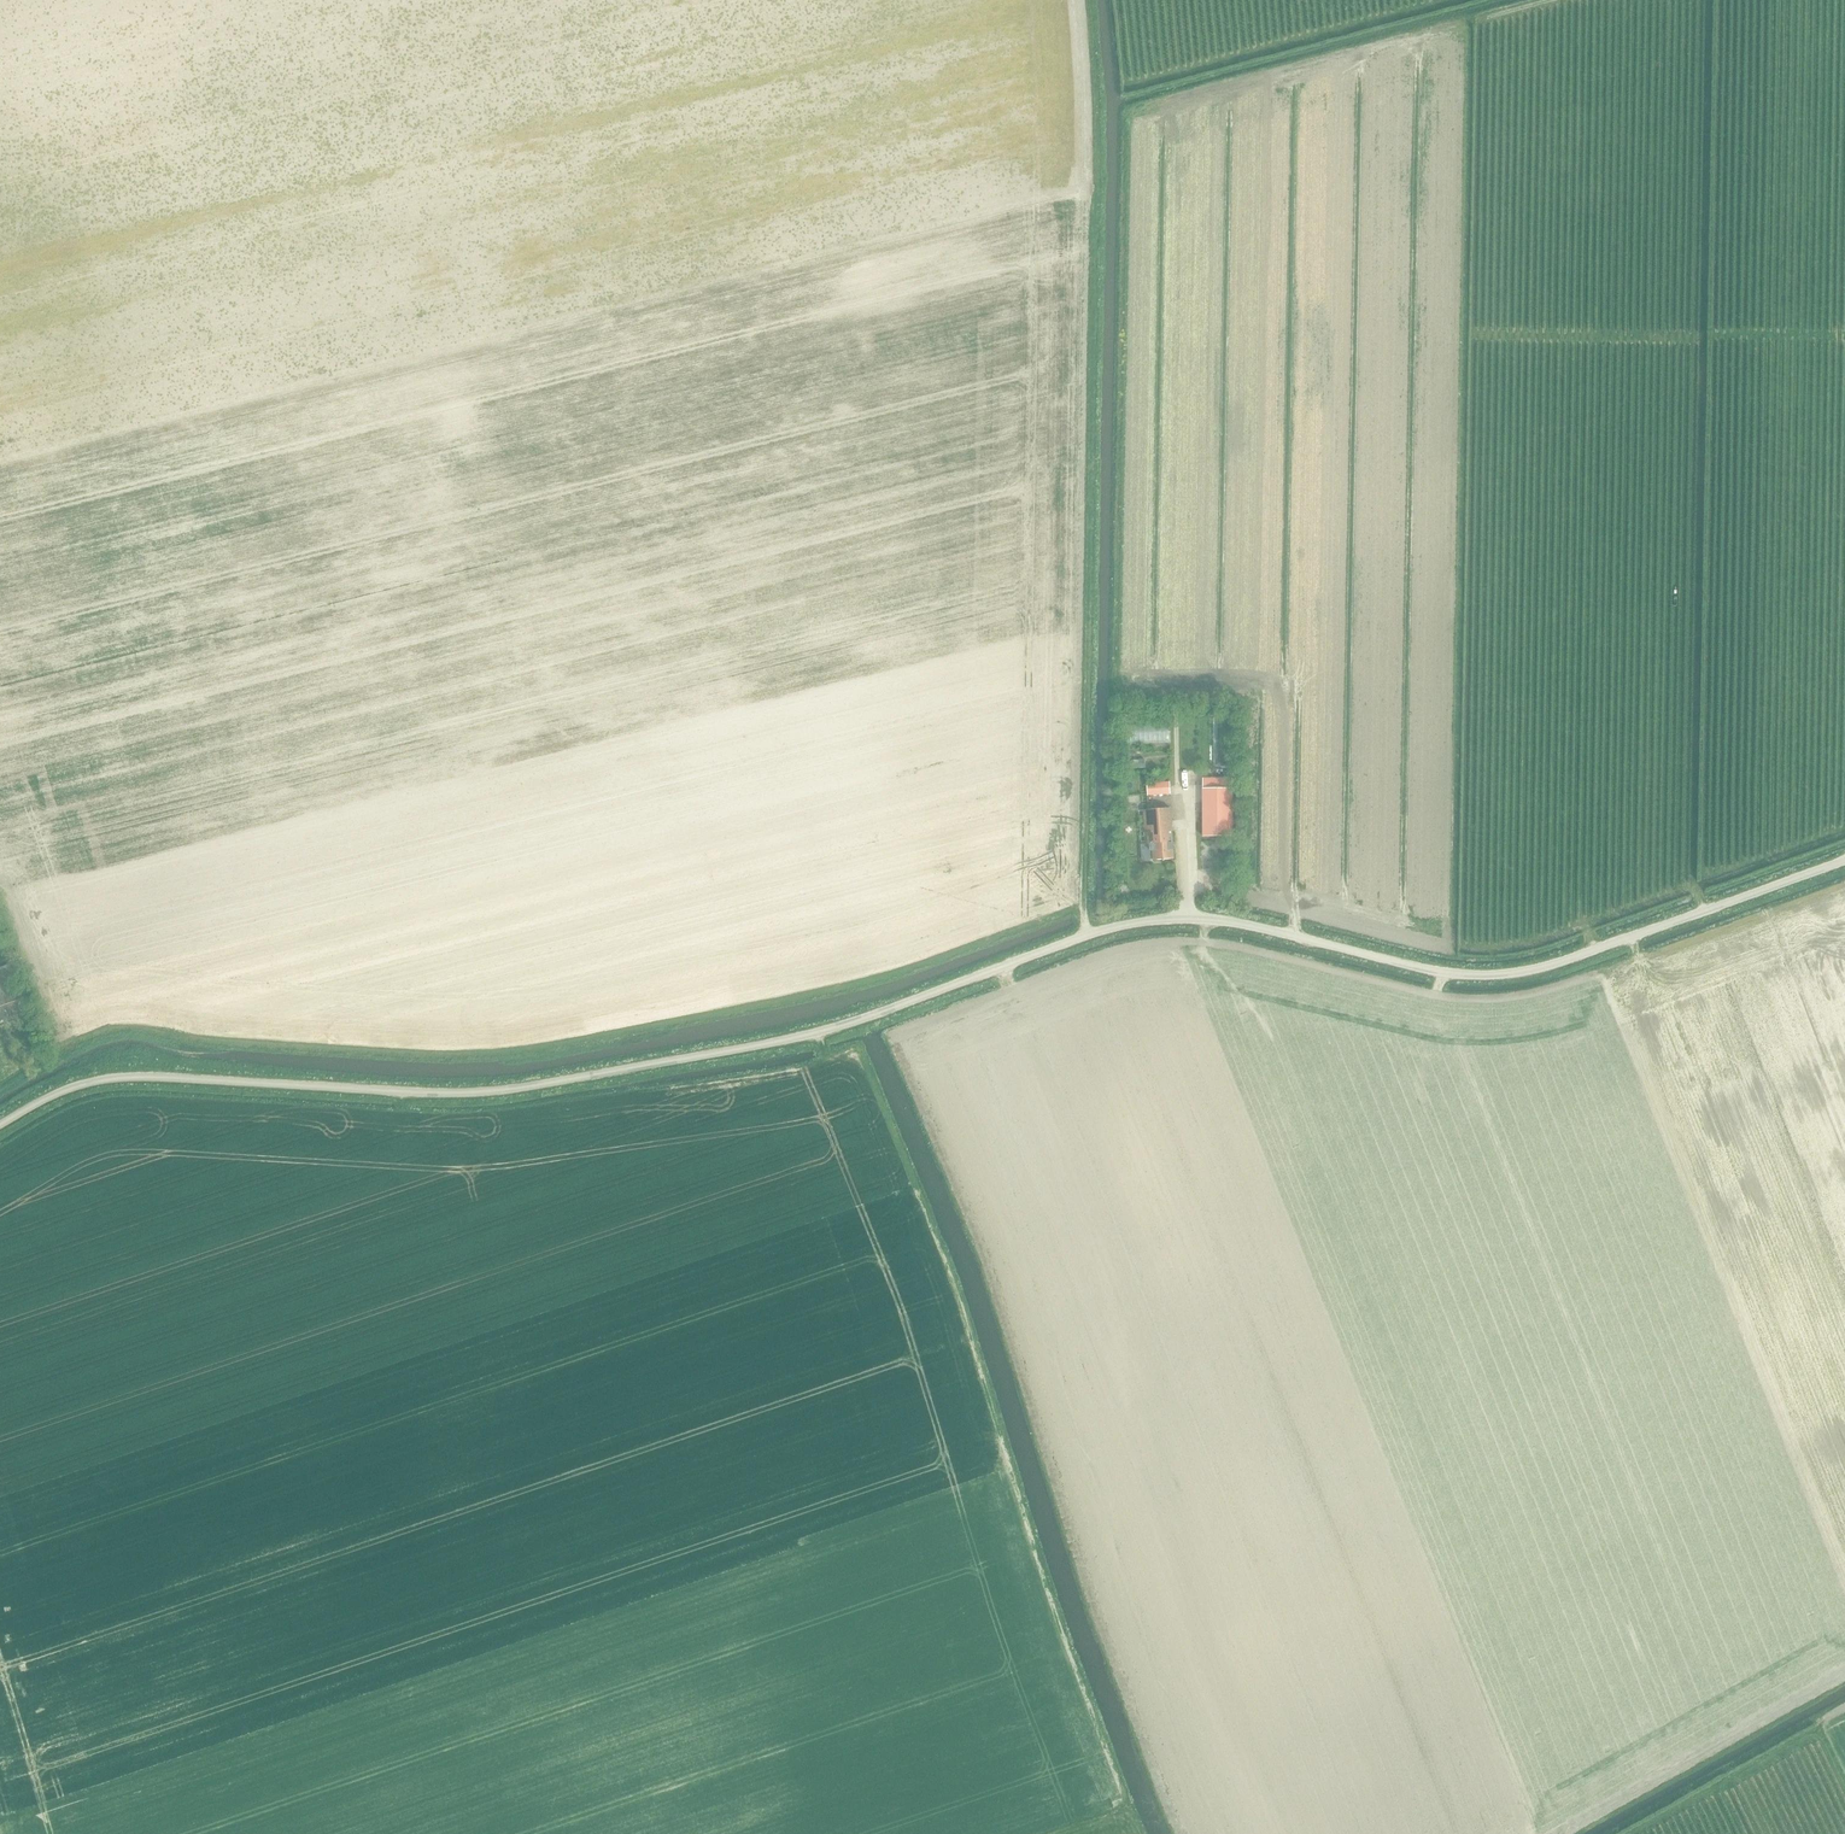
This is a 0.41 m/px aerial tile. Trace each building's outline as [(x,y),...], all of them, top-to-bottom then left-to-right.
[(1175,724),(1141,724),(1141,735),(1175,734),(1175,724)] [(1202,787),(1203,835),(1233,834),(1232,788),(1238,788),(1238,777),(1210,778),(1210,787),(1202,787)] [(1147,782),(1147,794),(1170,794),(1170,782),(1147,782)] [(1154,859),(1174,857),(1169,807),(1143,809),(1147,844),(1150,844),(1150,849),(1153,849),(1154,859)] [(27,1013),(10,964),(0,967),(0,1022),(27,1013)]
